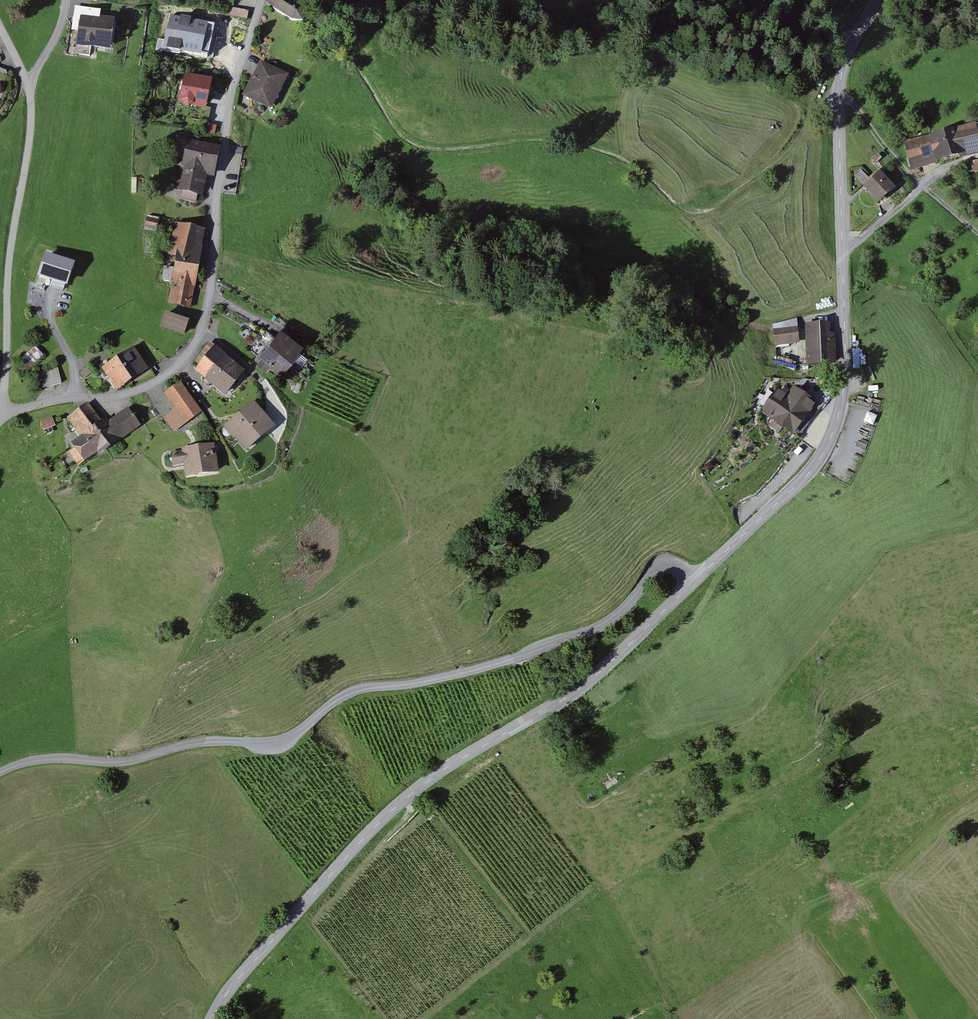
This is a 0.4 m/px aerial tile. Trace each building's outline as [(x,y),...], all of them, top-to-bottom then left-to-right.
[(272,7),(295,21),(303,20),(307,13),(303,5),(294,0),(276,0),(272,7)] [(113,23),(84,18),(79,45),(108,50),(113,23)] [(219,27),(190,21),(183,54),(212,61),(219,27)] [(289,76),(260,61),(243,94),(273,109),(289,76)] [(216,83),(189,77),(183,104),(210,110),(216,83)] [(903,143),(911,173),(977,155),(977,124),(903,143)] [(215,146),(189,141),(180,188),(206,194),(215,146)] [(863,169),(855,173),(861,184),(869,179),(863,169)] [(868,186),(884,203),(900,189),(883,171),(868,186)] [(160,217),(146,215),(143,228),(156,232),(160,217)] [(206,231),(180,227),(169,303),(194,307),(206,231)] [(76,262),(45,251),(36,278),(66,289),(76,262)] [(192,322),(169,314),(164,329),(187,337),(192,322)] [(807,322),(809,365),(837,364),(835,321),(807,322)] [(308,345),(286,328),(264,356),(287,373),(308,345)] [(773,331),(775,345),(799,342),(797,328),(773,331)] [(44,355),(36,347),(20,361),(27,370),(44,355)] [(250,371),(219,347),(200,373),(231,397),(250,371)] [(137,349),(105,369),(119,390),(151,370),(137,349)] [(784,380),(763,411),(798,435),(819,405),(784,380)] [(206,412),(183,382),(167,395),(190,424),(206,412)] [(815,401),(821,393),(810,383),(804,390),(815,401)] [(258,401),(229,427),(251,451),(280,426),(258,401)] [(107,425),(91,402),(72,416),(86,437),(71,448),(84,467),(142,427),(130,409),(107,425)] [(59,424),(55,412),(34,419),(38,431),(59,424)] [(219,443),(188,447),(192,476),(223,472),(219,443)]
